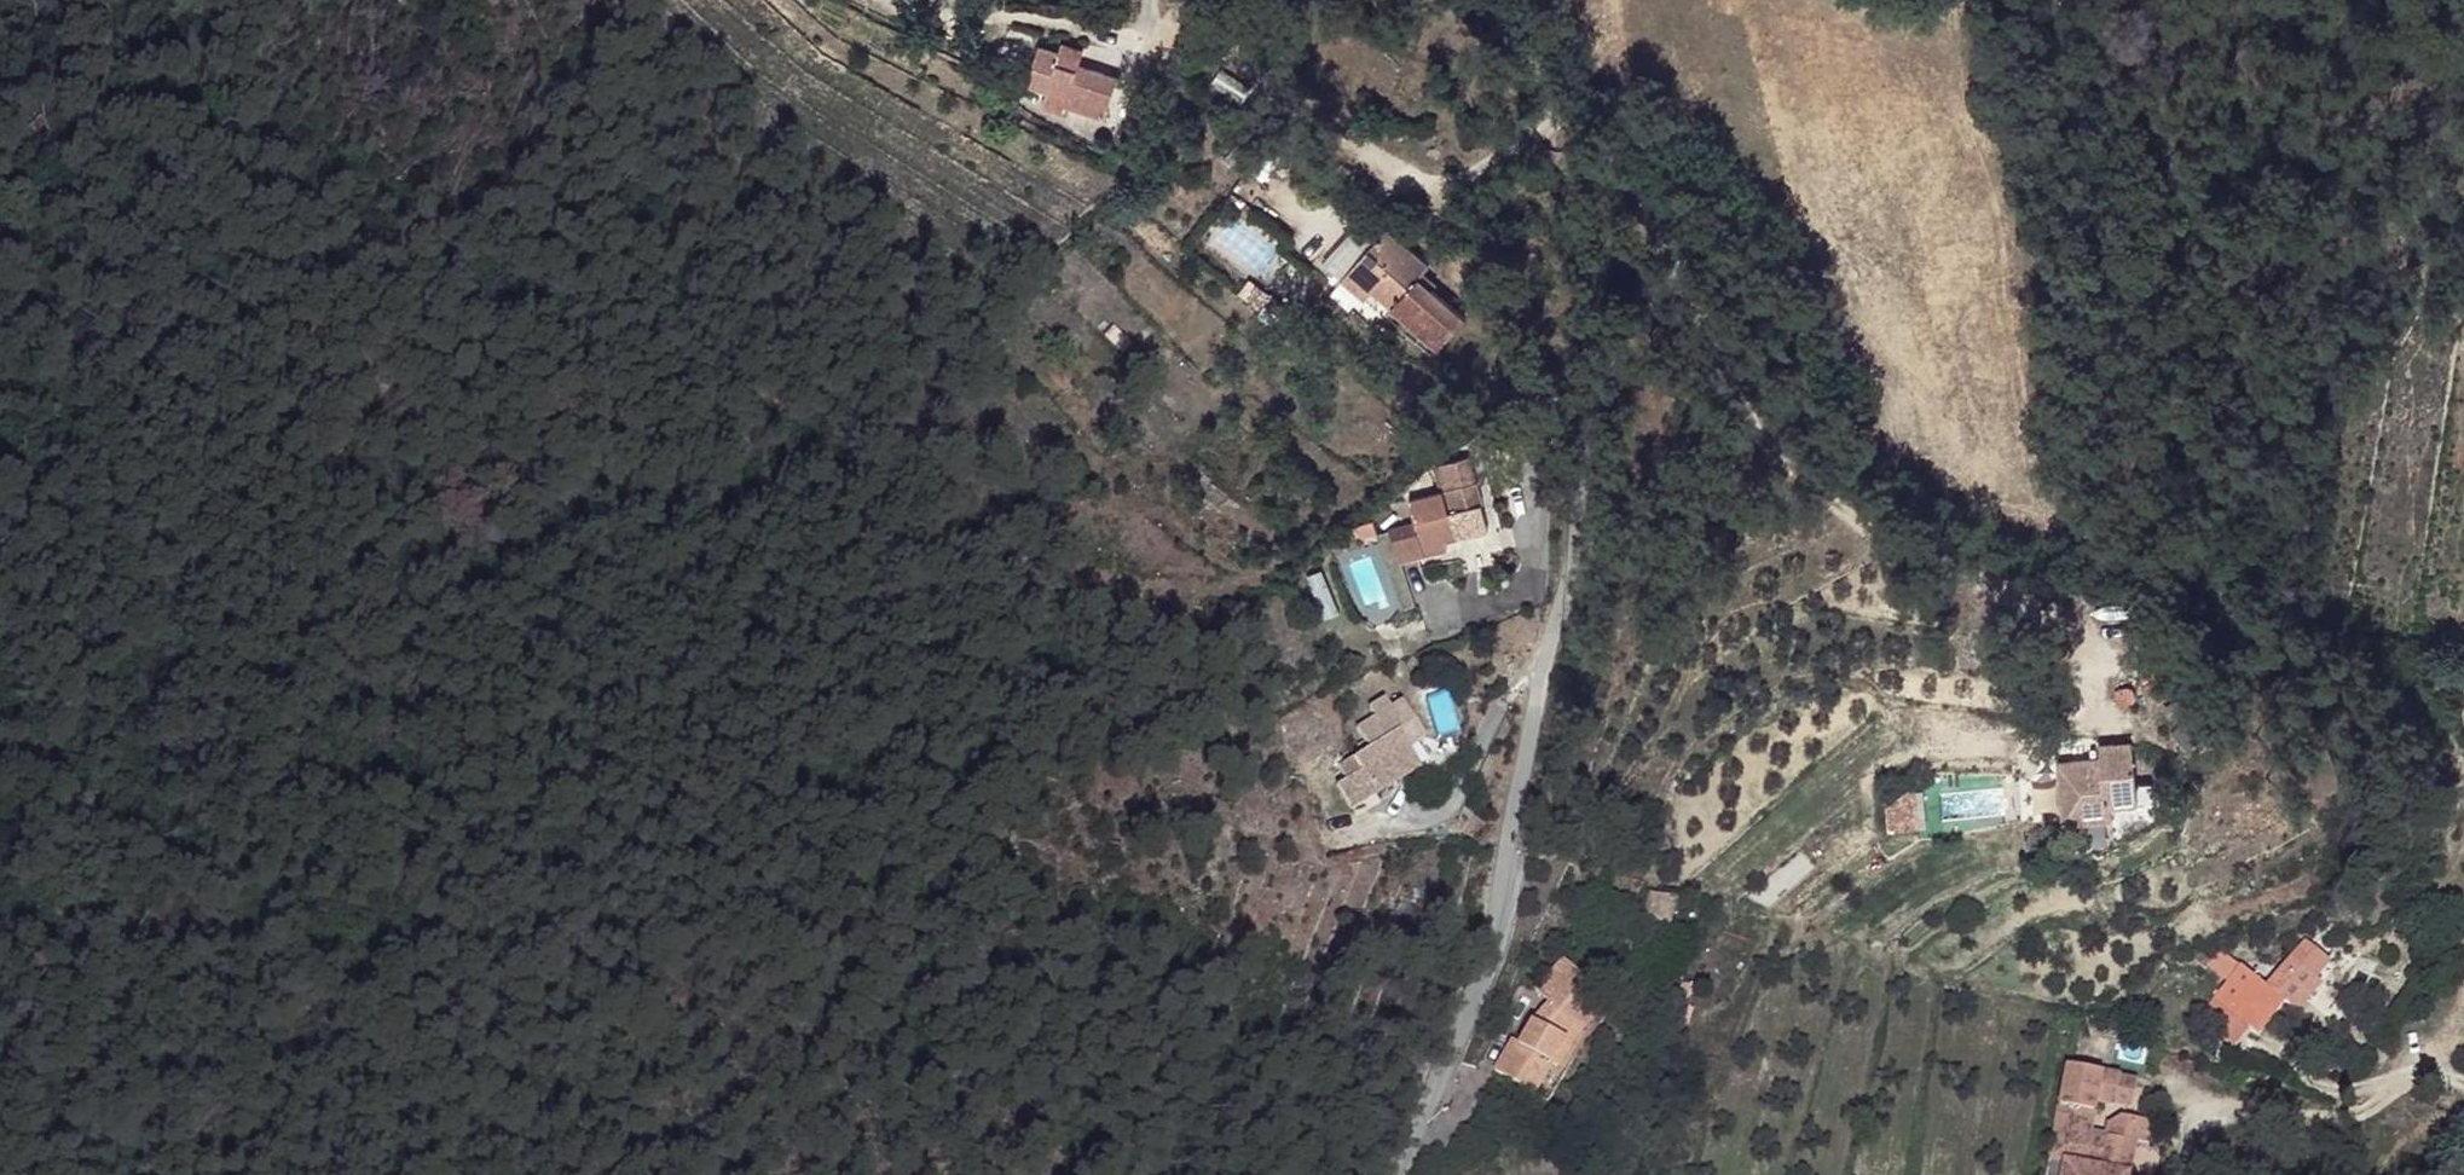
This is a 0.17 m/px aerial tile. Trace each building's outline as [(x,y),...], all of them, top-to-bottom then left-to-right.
[(1079,64),(1084,51),(1062,43),(1055,64),(1076,72),(1079,64)] [(1104,121),(1119,78),(1079,64),(1076,72),(1055,64),(1059,52),(1039,46),(1026,86),(1047,93),(1043,106),(1062,113),(1064,109),(1104,121)] [(1424,272),(1429,266),(1386,229),(1350,270),(1374,292),(1438,350),(1465,319),(1432,289),(1419,278),(1424,272)] [(1374,292),(1350,270),(1341,280),(1365,302),(1374,292)] [(1436,284),(1424,272),(1419,278),(1432,289),(1436,284)] [(1278,316),(1285,307),(1270,297),(1264,306),(1278,316)] [(1488,531),(1469,457),(1435,467),(1441,489),(1410,498),(1425,556),(1447,550),(1445,542),(1488,531)] [(1377,532),(1373,520),(1357,527),(1360,538),(1377,532)] [(1425,556),(1416,523),(1391,530),(1401,563),(1425,556)] [(1402,601),(1382,543),(1346,555),(1366,613),(1402,601)] [(2127,702),(2130,699),(2130,695),(2130,692),(2127,690),(2125,688),(2121,686),(2118,687),(2114,689),(2112,692),(2112,696),(2113,699),(2115,702),(2117,704),(2121,705),(2125,704),(2127,702)] [(1419,767),(1408,749),(1424,741),(1400,702),(1391,707),(1386,698),(1368,709),(1374,718),(1357,728),(1365,742),(1358,745),(1361,752),(1338,766),(1346,779),(1338,784),(1352,807),(1419,767)] [(2103,768),(2102,780),(2111,781),(2113,802),(2149,805),(2150,788),(2134,787),(2136,745),(2103,742),(2103,755),(2103,768)] [(2064,813),(2084,813),(2113,814),(2113,802),(2111,781),(2102,780),(2103,768),(2103,755),(2066,753),(2064,813)] [(1651,893),(1646,917),(1671,921),(1675,897),(1651,893)] [(2312,948),(2300,964),(2301,966),(2316,978),(2328,962),(2312,948)] [(1512,1041),(1495,1074),(1550,1100),(1581,1040),(1605,1014),(1582,992),(1589,983),(1560,959),(1532,990),(1546,1003),(1529,1022),(1520,1043),(1512,1041)] [(2235,962),(2221,979),(2234,990),(2248,973),(2235,962)] [(2285,963),(2267,985),(2276,993),(2301,966),(2300,964),(2285,963)] [(2301,966),(2276,993),(2285,1002),(2296,1012),(2321,984),(2316,978),(2301,966)] [(2241,997),(2232,1009),(2249,1026),(2258,1033),(2285,1002),(2276,993),(2267,985),(2257,979),(2241,997)] [(2127,1173),(2133,1136),(2088,1127),(2095,1095),(2114,1097),(2119,1069),(2067,1059),(2048,1152),(2063,1156),(2060,1174),(2127,1174),(2127,1173)]
